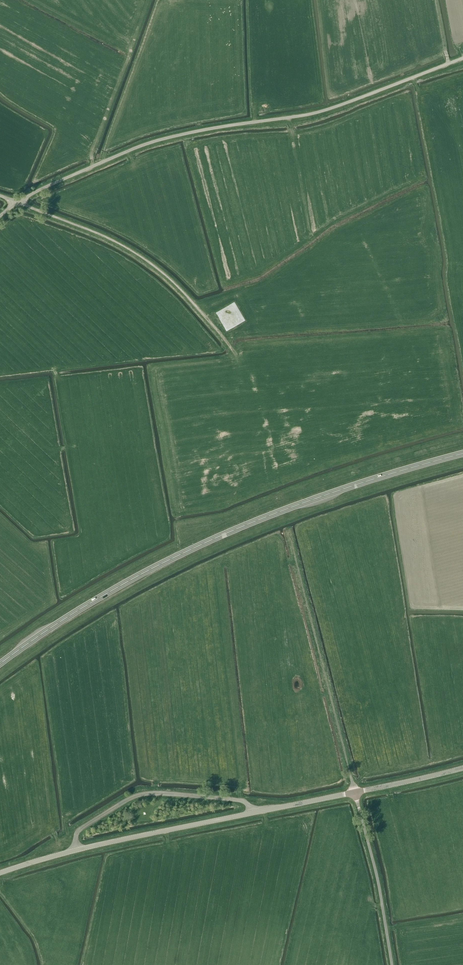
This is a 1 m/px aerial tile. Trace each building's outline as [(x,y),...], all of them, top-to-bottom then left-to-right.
[(236,302),(217,312),(224,326),(228,324),(229,326),(226,328),(227,330),(233,327),(246,320),(244,317),(243,317),(240,318),(238,319),(236,315),(242,313),(236,302)]
